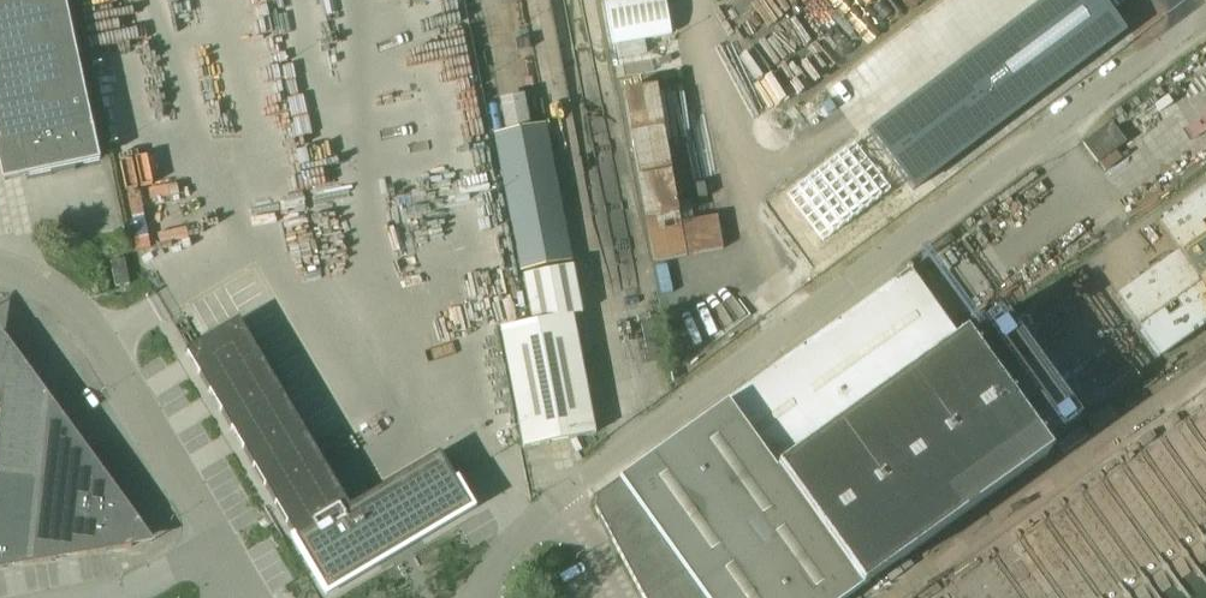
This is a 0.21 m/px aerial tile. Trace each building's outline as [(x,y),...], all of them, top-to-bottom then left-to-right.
[(2,179),(98,159),(64,0),(0,0),(0,171),(2,179)] [(615,48),(674,36),(667,0),(605,0),(615,48)] [(869,131),(913,191),(1125,31),(1103,0),(1043,0),(869,131)] [(1111,122),(1084,142),(1098,162),(1126,141),(1111,122)] [(494,133),(521,269),(571,260),(544,123),(494,133)] [(125,258),(110,261),(114,285),(129,283),(125,258)] [(531,321),(500,328),(523,446),(595,432),(571,314),(581,312),(571,264),(522,274),(531,321)] [(1050,454),(965,336),(960,339),(910,269),(767,371),(725,401),(726,402),(618,479),(619,480),(597,495),(594,507),(643,597),(852,597),(1050,454)] [(238,319),(185,350),(298,543),(294,546),(323,594),(475,504),(465,487),(461,490),(439,452),(349,505),(238,319)] [(38,463),(45,390),(4,335),(3,336),(4,337),(0,339),(0,460),(38,463)] [(131,546),(131,545),(129,545),(138,521),(140,523),(141,522),(45,390),(38,463),(28,563),(131,546)] [(28,563),(38,463),(0,460),(0,568),(28,563)]
